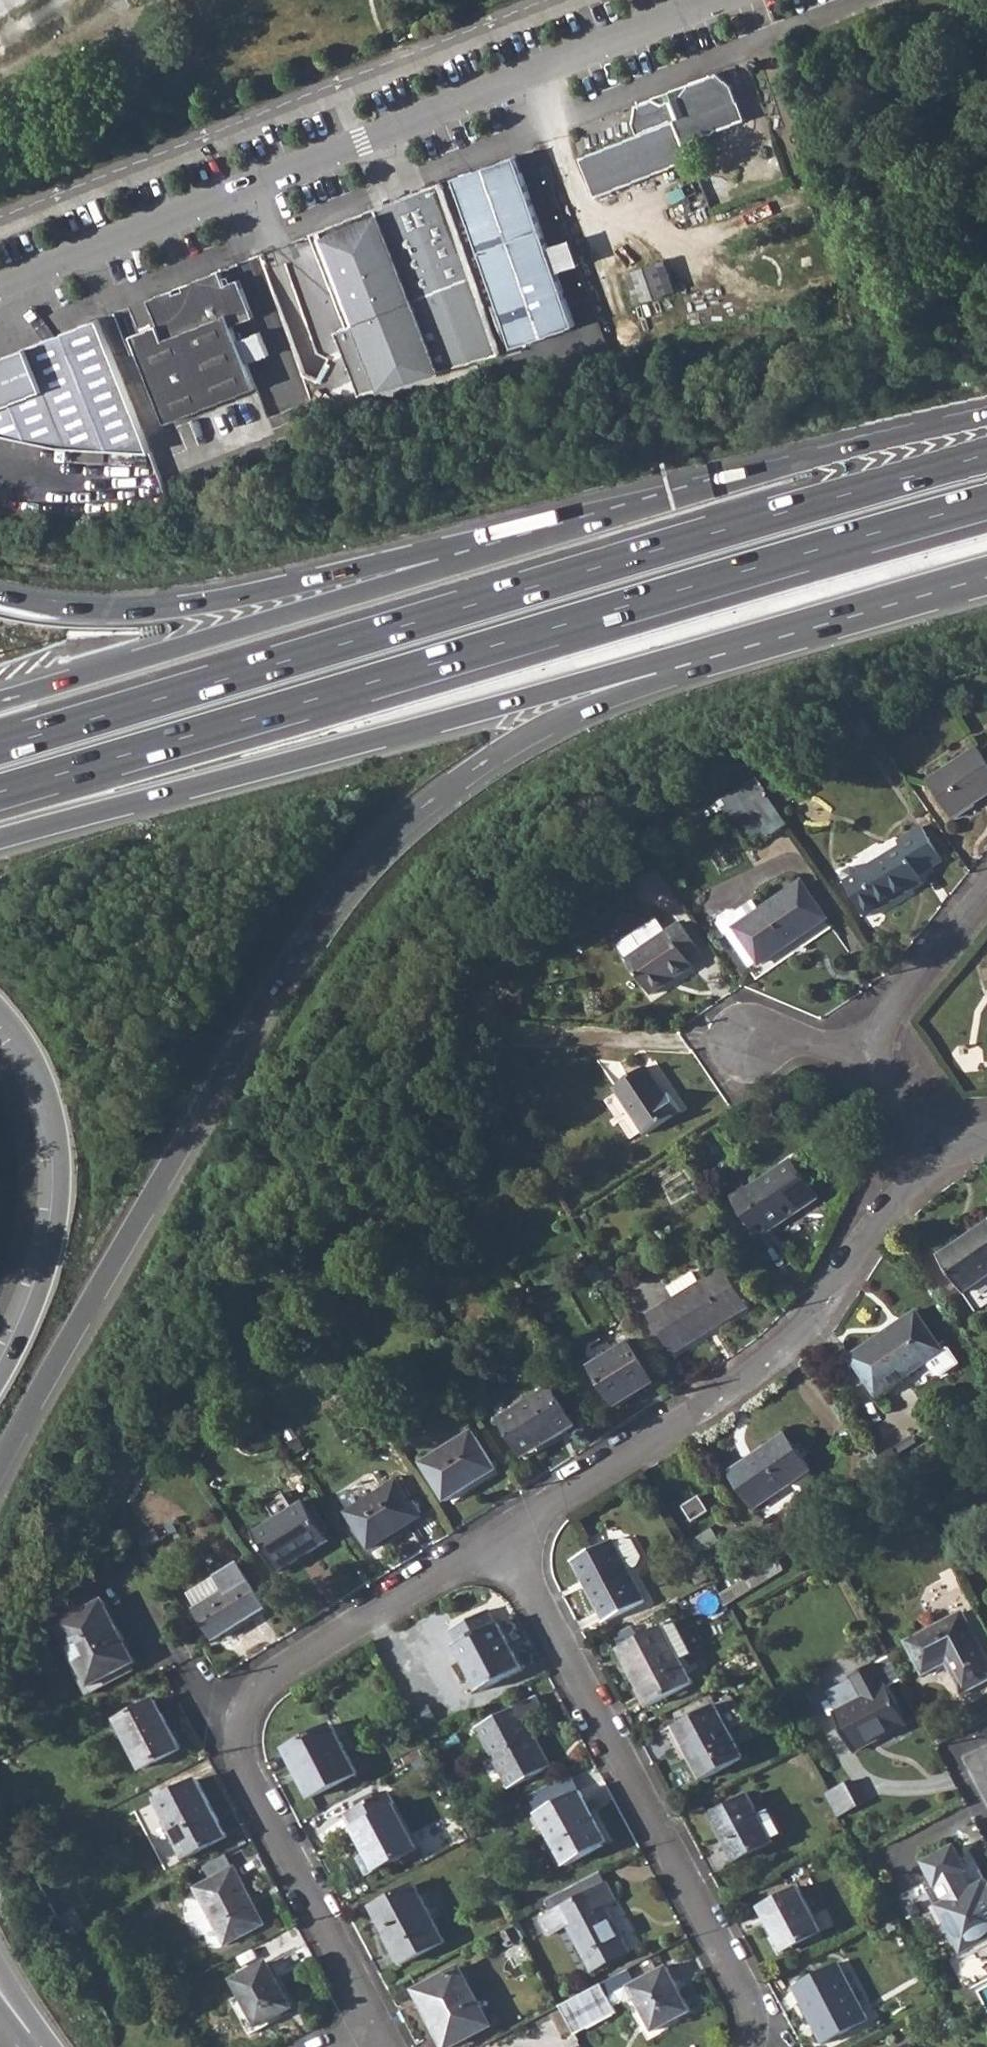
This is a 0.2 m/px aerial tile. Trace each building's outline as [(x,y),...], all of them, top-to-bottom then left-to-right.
[(580,156),(595,195),(688,161),(682,145),(743,122),(729,85),(710,71),(635,100),(634,119),(639,133),(580,156)] [(575,316),(515,153),(450,176),(513,340),(575,316)] [(497,347),(436,180),(318,228),(351,319),(342,322),(331,326),(355,392),(497,347)] [(351,319),(318,228),(308,231),(342,322),(351,319)] [(635,299),(671,289),(663,259),(627,269),(635,299)] [(129,332),(165,418),(255,382),(235,326),(247,321),(229,274),(219,277),(215,268),(146,296),(156,319),(129,332)] [(151,447),(92,317),(0,354),(0,432),(51,443),(151,447)] [(955,817),(986,795),(986,756),(980,745),(930,779),(955,817)] [(791,822),(770,791),(750,804),(753,808),(767,829),(771,835),(791,822)] [(767,829),(753,808),(737,819),(751,840),(767,829)] [(902,843),(860,871),(846,881),(870,916),(915,887),(910,879),(920,873),(935,863),(922,843),(932,837),(922,821),(898,837),(902,843)] [(945,856),(932,837),(922,843),(935,863),(945,856)] [(846,881),(860,871),(858,867),(852,866),(844,872),(843,877),(846,881)] [(925,879),(920,873),(910,879),(915,887),(925,879)] [(739,927),(762,962),(829,919),(806,884),(765,910),(739,927)] [(762,962),(739,927),(765,910),(758,899),(741,911),(733,908),(724,913),(722,921),(753,969),(762,962)] [(660,917),(621,944),(629,957),(669,931),(660,917)] [(629,957),(653,993),(696,964),(692,957),(703,950),(684,921),(669,931),(629,957)] [(615,1085),(647,1132),(683,1109),(672,1093),(667,1096),(647,1065),(615,1085)] [(760,1236),(778,1223),(775,1220),(801,1203),(803,1206),(819,1196),(794,1159),(749,1189),(741,1176),(726,1185),(760,1236)] [(778,1223),(803,1206),(801,1203),(775,1220),(778,1223)] [(965,1291),(986,1276),(986,1222),(940,1255),(965,1291)] [(650,1315),(673,1351),(749,1304),(726,1266),(650,1315)] [(916,1309),(899,1322),(902,1326),(920,1314),(916,1309)] [(945,1351),(920,1314),(902,1326),(899,1322),(850,1354),(879,1396),(945,1351)] [(592,1365),(617,1405),(655,1381),(631,1341),(592,1365)] [(499,1412),(523,1450),(542,1438),(545,1443),(576,1424),(549,1381),(499,1412)] [(732,1471),(758,1507),(813,1469),(787,1432),(732,1471)] [(450,1498),(453,1502),(499,1474),(475,1435),(425,1465),(446,1500),(450,1498)] [(348,1511),(371,1547),(422,1515),(399,1479),(348,1511)] [(684,1506),(693,1521),(711,1509),(702,1494),(684,1506)] [(279,1570),(314,1549),(310,1541),(326,1532),(306,1499),(255,1530),(279,1570)] [(143,1549),(150,1561),(178,1543),(171,1531),(143,1549)] [(330,1539),(326,1532),(310,1541),(314,1549),(330,1539)] [(574,1559),(606,1621),(646,1601),(630,1571),(616,1544),(613,1538),(574,1559)] [(616,1544),(630,1571),(640,1566),(643,1558),(634,1542),(624,1538),(616,1544)] [(190,1591),(217,1638),(266,1608),(238,1562),(190,1591)] [(90,1589),(63,1603),(60,1621),(96,1602),(90,1589)] [(56,1624),(90,1686),(136,1661),(102,1599),(96,1602),(60,1621),(56,1624)] [(456,1643),(481,1690),(524,1667),(498,1621),(496,1622),(489,1609),(452,1628),(459,1641),(456,1643)] [(962,1693),(986,1680),(986,1659),(962,1612),(905,1642),(922,1675),(946,1662),(962,1693)] [(692,1652),(675,1619),(665,1625),(682,1658),(692,1652)] [(620,1649),(630,1666),(635,1664),(645,1683),(640,1685),(650,1705),(694,1682),(682,1658),(665,1625),(620,1649)] [(876,1662),(851,1675),(864,1699),(839,1712),(835,1714),(855,1752),(908,1723),(876,1662)] [(630,1666),(640,1685),(645,1683),(635,1664),(630,1666)] [(826,1688),(839,1712),(864,1699),(851,1675),(826,1688)] [(676,1712),(681,1722),(720,1701),(715,1691),(676,1712)] [(478,1726),(510,1788),(552,1765),(528,1718),(545,1709),(538,1695),(478,1726)] [(687,1746),(705,1779),(748,1756),(741,1742),(757,1734),(737,1695),(671,1729),(681,1749),(687,1746)] [(117,1718),(143,1767),(180,1747),(155,1698),(117,1718)] [(415,1712),(423,1729),(440,1720),(431,1704),(415,1712)] [(285,1747),(310,1795),(357,1770),(331,1721),(285,1747)] [(156,1800),(186,1857),(227,1835),(197,1777),(156,1800)] [(852,1780),(829,1791),(840,1814),(864,1802),(852,1780)] [(568,1864),(606,1844),(588,1810),(593,1808),(583,1789),(541,1812),(568,1864)] [(367,1875),(376,1870),(419,1847),(389,1790),(377,1797),(374,1791),(356,1801),(358,1807),(346,1813),(367,1852),(358,1857),(367,1875)] [(712,1816),(737,1862),(775,1842),(751,1795),(712,1816)] [(611,1842),(593,1808),(588,1810),(606,1844),(611,1842)] [(985,1881),(986,1880),(986,1878),(972,1851),(961,1857),(954,1845),(925,1861),(937,1883),(930,1887),(929,1888),(938,1903),(924,1911),(938,1936),(954,1927),(964,1941),(969,1943),(977,1942),(978,1944),(986,1939),(986,1885),(985,1881)] [(227,1944),(263,1925),(252,1906),(255,1904),(235,1866),(197,1887),(227,1944)] [(929,1888),(930,1887),(926,1881),(903,1894),(916,1916),(924,1911),(938,1903),(929,1888)] [(416,1882),(393,1894),(395,1899),(375,1910),(403,1962),(446,1939),(416,1882)] [(569,1925),(594,1970),(631,1951),(607,1906),(618,1900),(609,1884),(540,1920),(549,1936),(569,1925)] [(762,1909),(785,1952),(823,1932),(800,1888),(762,1909)] [(373,1905),(375,1910),(395,1899),(393,1894),(373,1905)] [(266,1924),(255,1904),(252,1906),(263,1925),(266,1924)] [(503,1933),(509,1945),(520,1939),(513,1928),(503,1933)] [(978,1944),(986,1958),(986,1939),(978,1944)] [(234,1981),(259,2027),(293,2009),(268,1963),(234,1981)] [(795,1988),(824,2044),(870,2019),(841,1963),(795,1988)] [(692,2013),(667,1966),(618,1992),(623,2001),(629,2003),(637,1999),(654,2032),(692,2013)] [(447,2046),(448,2046),(490,2025),(459,1967),(417,1989),(447,2046)] [(605,1984),(563,2002),(575,2032),(618,2013),(605,1984)]
